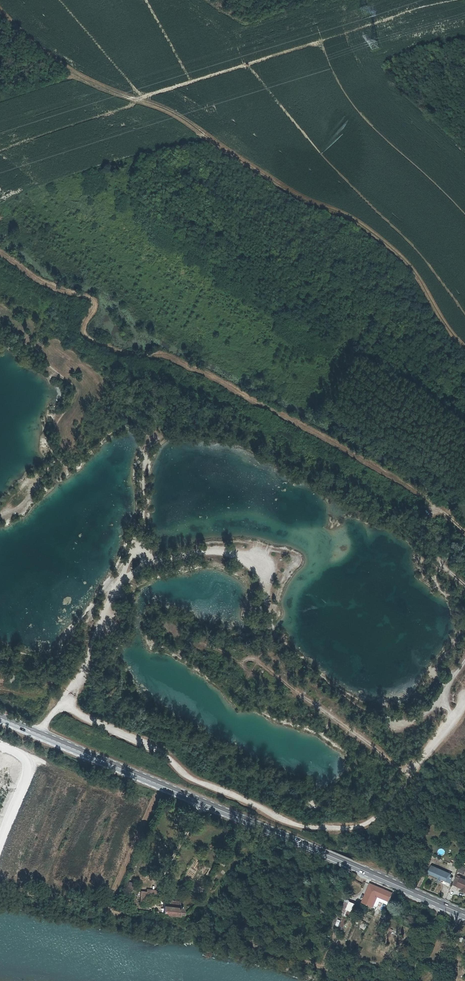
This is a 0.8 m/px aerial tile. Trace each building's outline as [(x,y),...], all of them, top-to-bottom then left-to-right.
[(457,856),(453,866),(458,868),(462,858),(457,856)] [(433,865),(429,873),(447,880),(450,873),(433,865)] [(459,885),(464,888),(464,879),(459,876),(456,882),(460,884),(459,885)] [(383,898),(386,891),(372,885),(368,892),(366,898),(368,899),(366,904),(374,907),(379,897),(383,898)] [(386,891),(383,898),(390,901),(394,894),(386,891)] [(156,904),(158,898),(138,895),(137,901),(156,904)] [(181,910),(181,908),(178,908),(179,902),(170,901),(170,904),(166,903),(165,904),(164,914),(178,915),(179,911),(179,910),(181,910)] [(348,901),(341,915),(346,917),(350,911),(353,912),(357,905),(348,901)]
